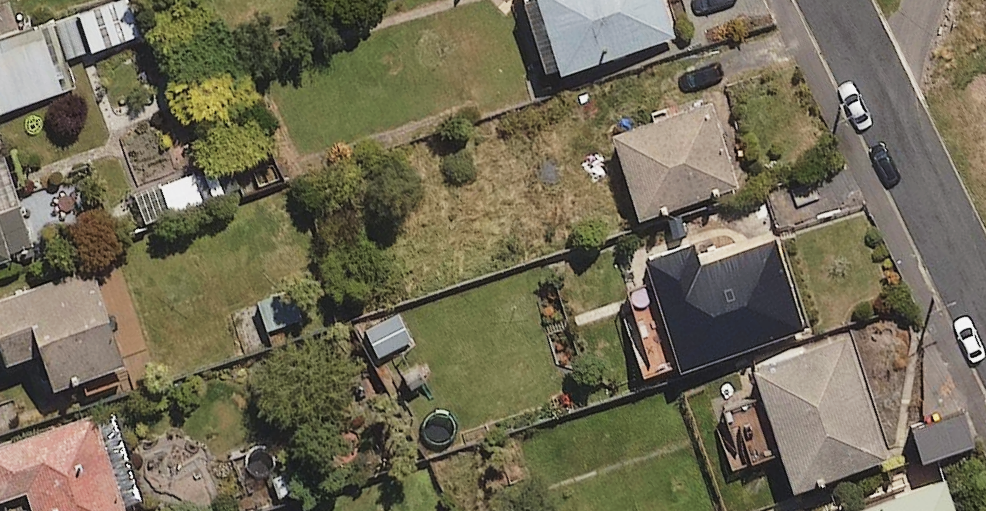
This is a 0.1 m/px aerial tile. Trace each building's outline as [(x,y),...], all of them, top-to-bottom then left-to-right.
[(122,0),(118,0),(0,40),(0,112),(67,90),(57,61),(134,35),(122,0)] [(670,0),(538,0),(558,71),(681,35),(670,0)] [(739,189),(713,104),(616,134),(643,219),(739,189)] [(0,143),(0,262),(34,251),(0,143)] [(230,187),(219,159),(134,191),(145,219),(230,187)] [(702,254),(695,231),(648,245),(681,359),(803,323),(777,232),(702,254)] [(95,274),(0,303),(0,346),(6,366),(43,355),(54,393),(124,372),(95,274)] [(305,321),(297,292),(262,301),(269,330),(305,321)] [(412,341),(399,313),(366,329),(379,356),(412,341)] [(885,450),(847,329),(755,357),(764,388),(714,404),(732,460),(784,444),(795,478),(885,450)] [(963,400),(908,419),(922,457),(976,438),(963,400)] [(96,418),(0,451),(0,504),(30,493),(37,510),(131,510),(124,491),(139,486),(121,434),(103,440),(96,418)] [(943,469),(835,504),(837,510),(957,510),(943,469)]
